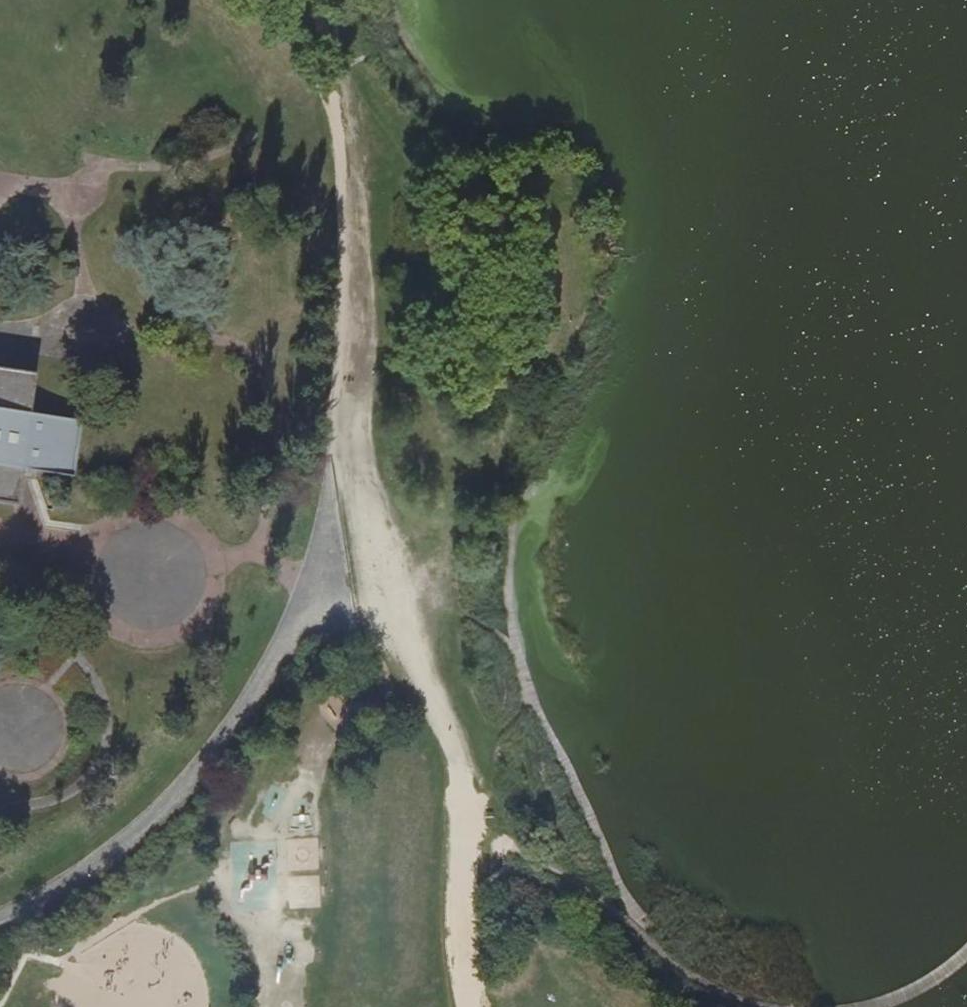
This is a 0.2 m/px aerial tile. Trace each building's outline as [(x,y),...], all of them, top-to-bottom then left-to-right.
[(15,506),(20,470),(36,473),(72,478),(80,423),(28,415),(34,375),(0,370),(0,504),(15,506)]
